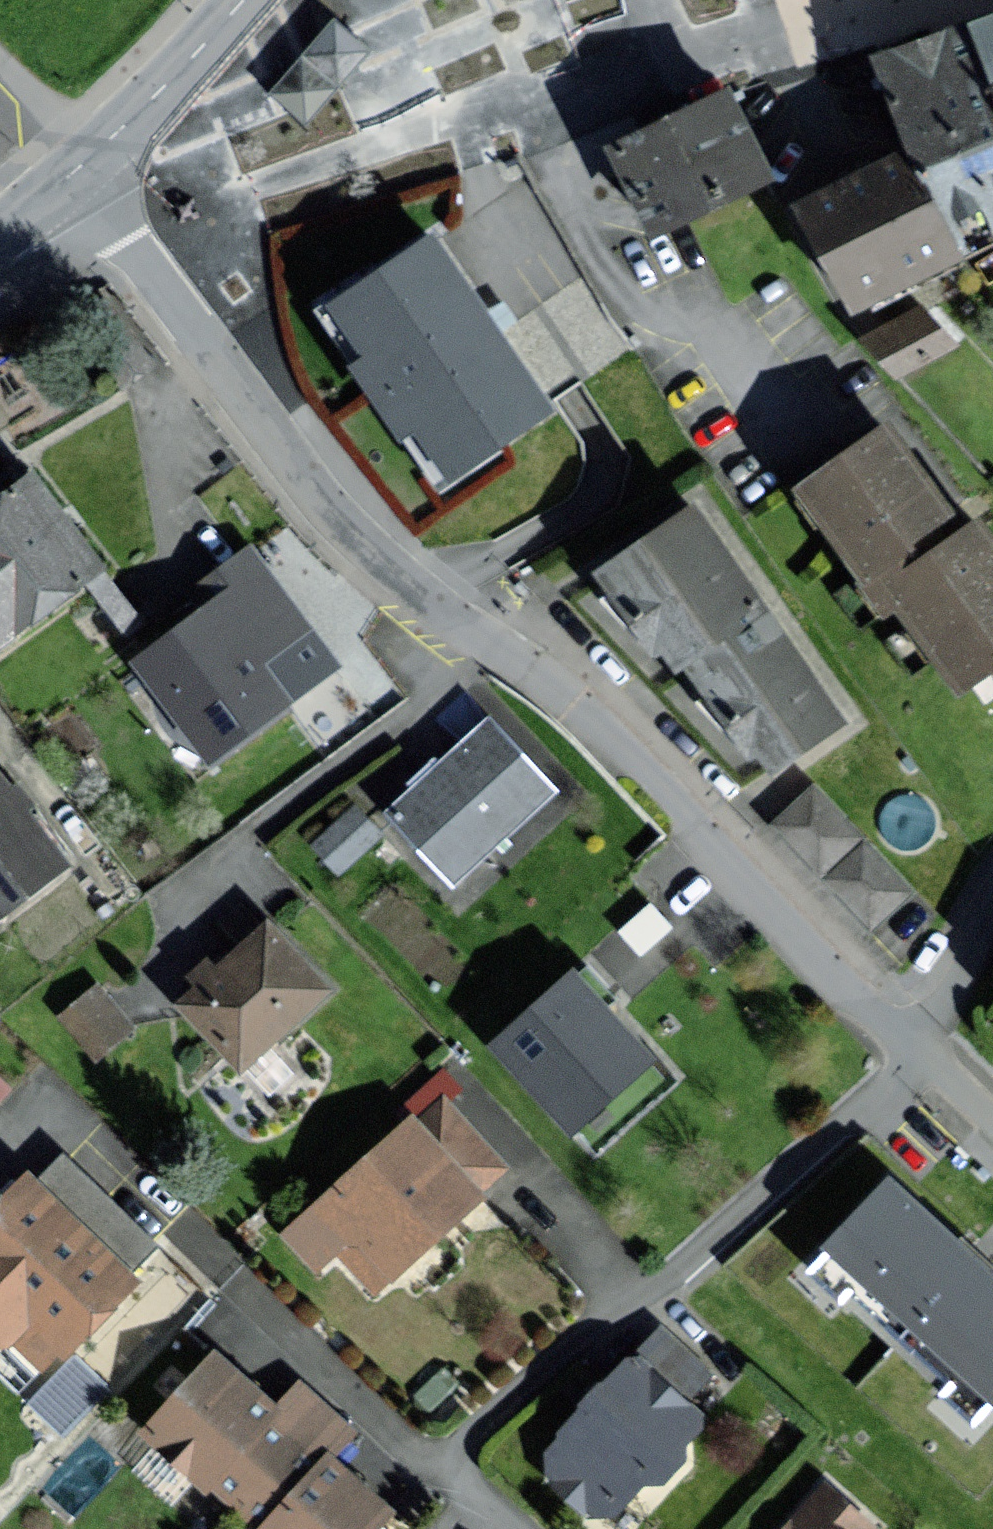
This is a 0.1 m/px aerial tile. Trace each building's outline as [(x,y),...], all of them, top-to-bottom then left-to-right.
[(984,15),(963,25),(992,90),(992,11),(984,15)] [(369,50),(336,21),(302,59),(336,88),(369,50)] [(980,236),(992,230),(992,90),(963,25),(925,43),(875,66),(913,146),(960,246),(980,236)] [(306,122),(336,88),(302,59),(273,93),(306,122)] [(728,93),(612,148),(653,234),(769,179),(728,93)] [(967,262),(960,246),(913,146),(853,174),(791,203),(845,319),(967,262)] [(554,409),(434,236),(324,312),(444,485),(554,409)] [(951,354),(930,311),(866,344),(888,387),(951,354)] [(962,528),(888,424),(796,489),(871,593),(863,598),(883,626),(901,613),(961,697),(988,678),(992,684),(992,538),(978,517),(962,528)] [(34,472),(0,497),(0,655),(110,576),(34,472)] [(675,677),(685,670),(705,697),(694,705),(742,770),(758,758),(770,775),(846,720),(766,611),(691,507),(596,576),(614,601),(606,607),(649,667),(661,658),(675,677)] [(311,630),(249,550),(208,582),(221,598),(127,671),(207,774),(294,707),(263,668),(311,630)] [(550,792),(489,725),(394,812),(456,879),(550,792)] [(864,927),(916,880),(816,769),(764,816),(864,927)] [(0,772),(0,924),(75,861),(0,772)] [(383,837),(355,807),(314,845),(342,875),(383,837)] [(335,995),(269,923),(219,968),(207,954),(185,974),(197,987),(176,1006),(242,1079),(335,995)] [(577,971),(489,1046),(566,1135),(654,1061),(577,971)] [(139,1032),(99,987),(64,1018),(104,1063),(139,1032)] [(463,1096),(443,1072),(392,1117),(403,1129),(283,1234),(317,1272),(340,1252),(375,1292),(486,1194),(481,1188),(506,1166),(452,1106),(463,1096)] [(22,1180),(0,1205),(0,1368),(16,1349),(44,1373),(57,1359),(69,1369),(143,1284),(22,1180)] [(892,1182),(828,1250),(992,1404),(992,1276),(892,1182)] [(668,1328),(533,1467),(597,1528),(607,1528),(708,1424),(685,1402),(715,1372),(668,1328)] [(215,1356),(144,1439),(250,1528),(389,1528),(398,1519),(353,1480),(335,1465),(358,1437),(301,1388),(281,1412),(249,1384),(215,1356)] [(826,1486),(791,1528),(839,1528),(855,1510),(826,1486)]
